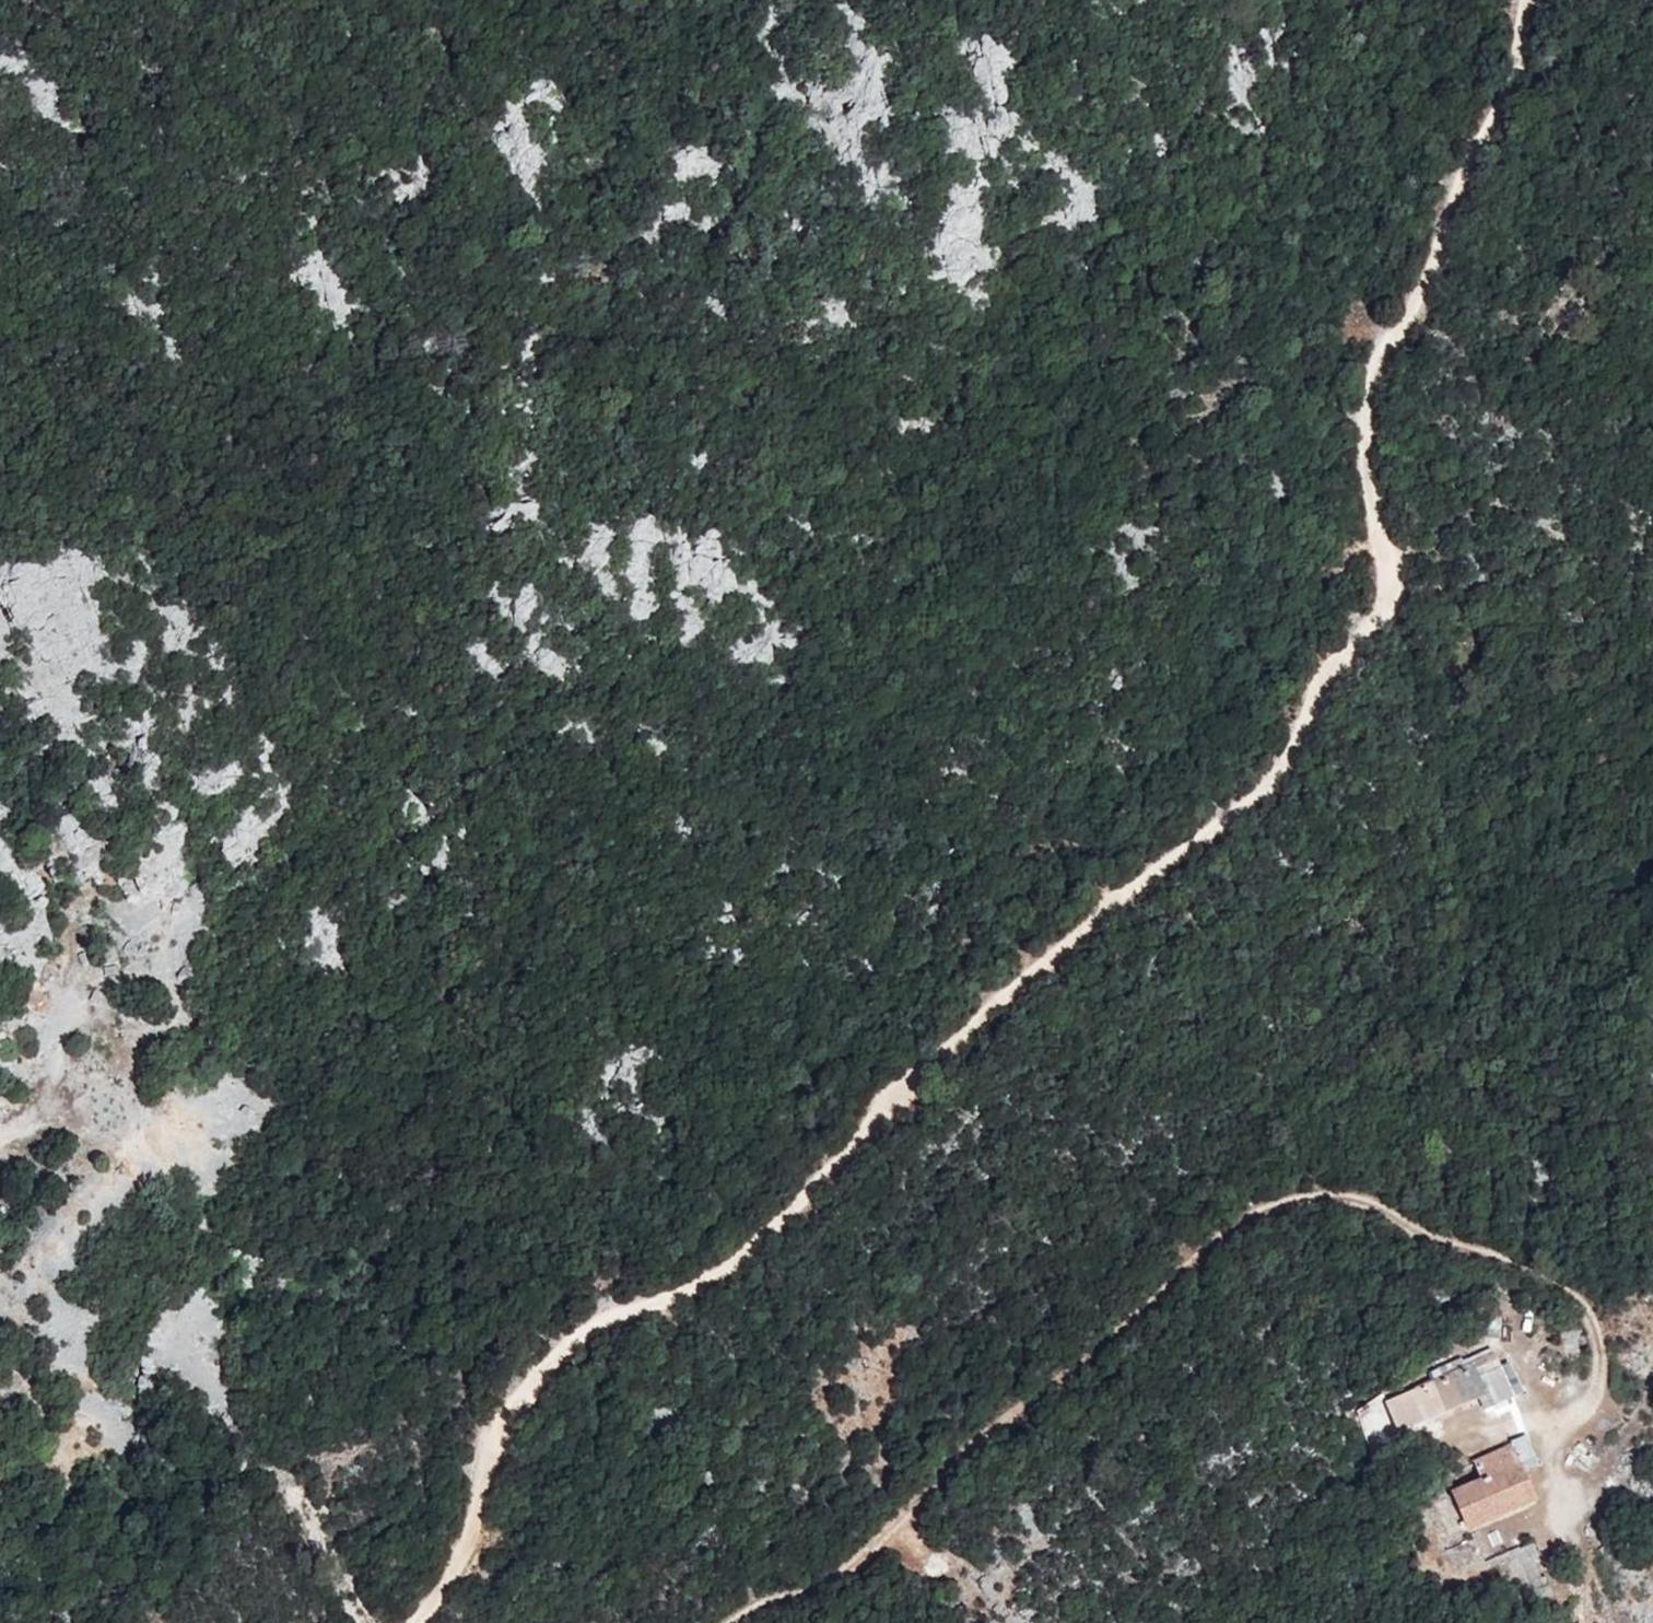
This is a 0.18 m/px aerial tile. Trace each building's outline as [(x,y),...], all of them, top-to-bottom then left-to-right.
[(1502,1345),(1387,1389),(1405,1429),(1522,1390),(1502,1345)] [(1553,1503),(1535,1436),(1437,1487),(1448,1540),(1553,1503)]
